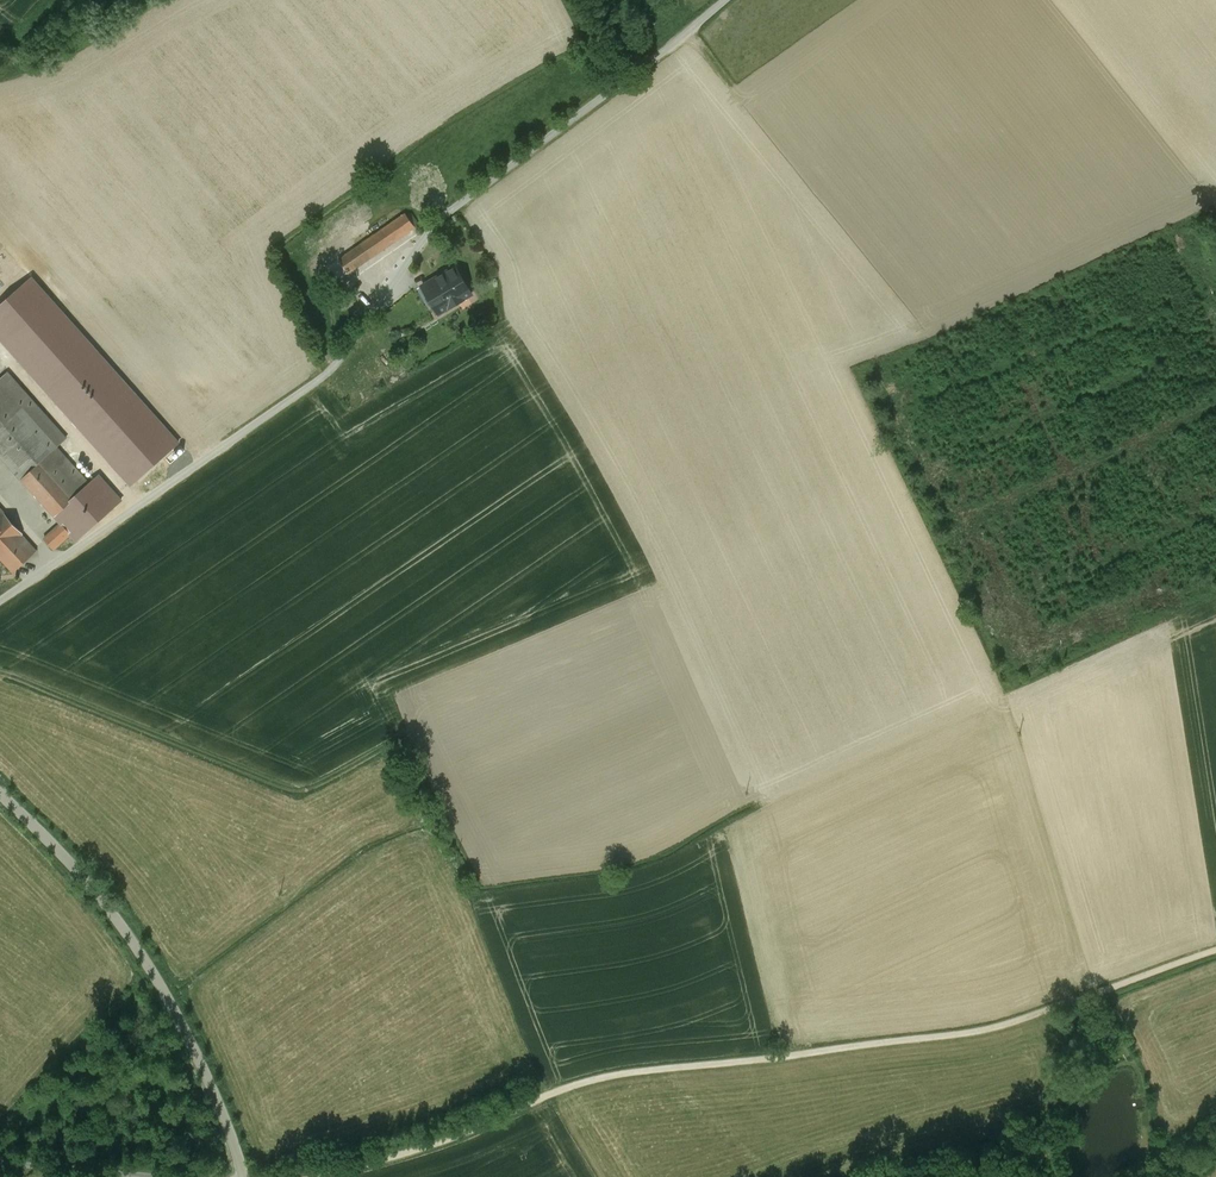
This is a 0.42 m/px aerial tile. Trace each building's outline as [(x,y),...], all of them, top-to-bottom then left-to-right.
[(405,213),(338,259),(348,273),(415,227),(405,213)] [(455,266),(422,286),(438,314),(471,294),(455,266)] [(7,373),(0,380),(0,455),(21,479),(57,447),(66,439),(7,373)] [(89,484),(57,447),(21,479),(54,516),(74,498),(89,484)] [(0,509),(0,557),(14,571),(37,550),(36,549),(22,535),(23,534),(22,534),(0,509)] [(61,523),(44,538),(53,549),(70,534),(61,523)]
